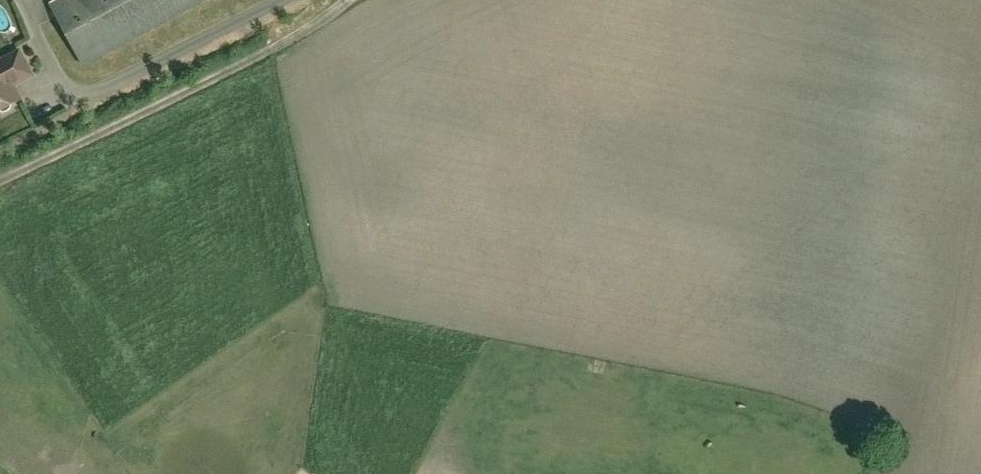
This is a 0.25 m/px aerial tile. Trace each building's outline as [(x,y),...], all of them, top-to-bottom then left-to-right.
[(84,65),(204,0),(60,0),(51,5),(84,65)] [(0,110),(3,112),(8,111),(11,108),(12,104),(20,100),(12,84),(17,81),(18,82),(32,74),(19,52),(0,62),(0,111),(0,110)]
